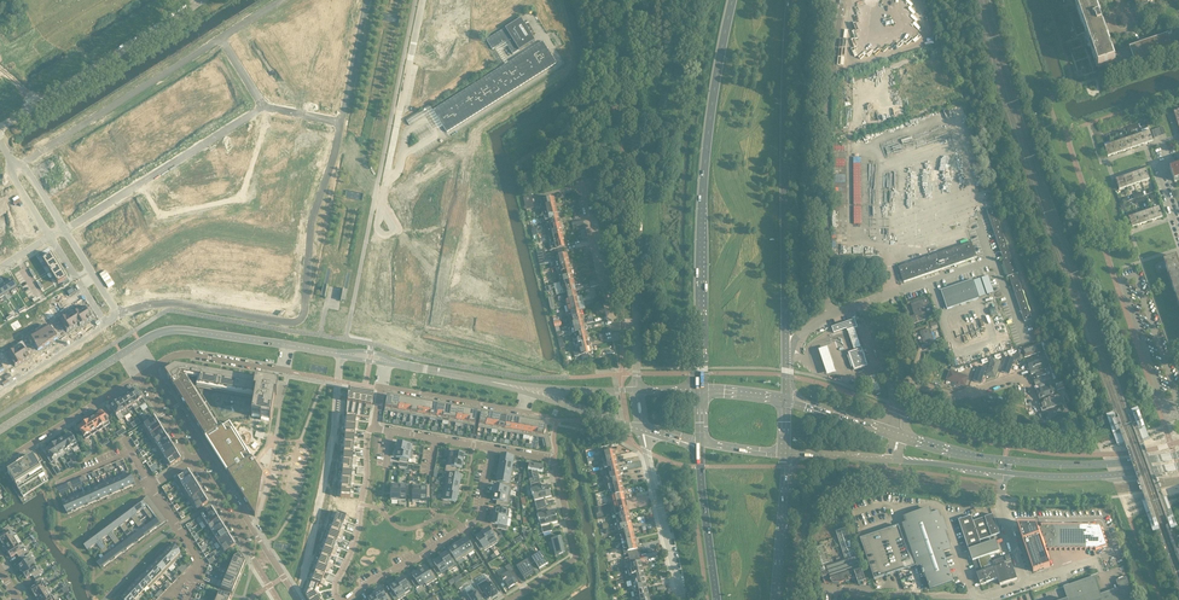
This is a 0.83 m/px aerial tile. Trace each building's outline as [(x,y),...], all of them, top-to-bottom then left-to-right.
[(1078,11),(1076,12),(1069,15),(1077,37),(1079,36),(1086,33),(1098,70),(1103,68),(1114,64),(1117,62),(1118,64),(1117,65),(1118,69),(1119,70),(1135,65),(1144,62),(1144,61),(1177,49),(1171,34),(1149,41),(1147,42),(1129,48),(1130,49),(1119,53),(1113,55),(1114,57),(1112,58),(1105,36),(1104,35),(1102,29),(1099,19),(1096,11),(1095,8),(1093,1),(1092,0),(1075,0),(1078,11)] [(399,24),(400,17),(382,13),(381,20),(399,24)] [(512,53),(535,41),(522,18),(486,39),(493,49),(506,42),(512,53)] [(434,93),(492,60),(471,23),(460,29),(472,50),(425,77),(434,93)] [(439,119),(445,130),(558,65),(544,41),(508,62),(512,62),(432,108),(430,105),(423,109),(423,112),(417,115),(404,115),(404,117),(409,125),(425,115),(430,115),(439,130),(439,119)] [(276,124),(273,132),(285,135),(287,128),(276,124)] [(1150,131),(1142,134),(1145,144),(1153,141),(1150,131)] [(271,134),(270,138),(282,143),(285,135),(273,132),(272,135),(271,134)] [(1142,134),(1134,136),(1138,147),(1145,144),(1142,134)] [(1134,136),(1127,139),(1130,149),(1138,147),(1134,136)] [(270,138),(268,143),(269,143),(268,146),(280,150),(282,143),(270,138)] [(316,138),(313,145),(325,149),(327,142),(316,138)] [(1127,139),(1119,141),(1123,152),(1130,149),(1127,139)] [(1119,141),(1112,144),(1116,154),(1123,152),(1119,141)] [(1104,146),(1108,157),(1116,154),(1112,144),(1104,146)] [(313,145),(311,153),(322,157),(325,149),(313,145)] [(268,146),(266,153),(278,157),(280,150),(268,146)] [(265,153),(263,158),(264,158),(264,160),(275,164),(278,157),(266,153),(265,153)] [(311,153),(308,160),(320,164),(322,157),(311,153)] [(264,160),(261,168),(273,171),(275,164),(264,160)] [(308,160),(306,167),(317,171),(320,164),(308,160)] [(1178,180),(1178,166),(1170,169),(1174,181),(1178,180)] [(306,167),(303,174),(315,178),(317,171),(306,167)] [(261,168),(259,175),(270,179),(273,171),(261,168)] [(1146,169),(1139,172),(1142,182),(1150,180),(1146,169)] [(1139,172),(1131,174),(1134,185),(1142,182),(1139,172)] [(303,174),(301,181),(313,185),(315,178),(303,174)] [(1131,174),(1123,177),(1127,187),(1134,185),(1131,174)] [(259,175),(256,182),(268,186),(270,179),(259,175)] [(1119,190),(1127,187),(1123,177),(1116,180),(1119,190)] [(301,181),(299,189),(310,193),(313,185),(301,181)] [(255,182),(254,186),(255,187),(254,189),(266,193),(268,186),(256,182),(255,182)] [(254,189),(251,196),(263,200),(266,193),(254,189)] [(299,189),(296,196),(308,200),(310,193),(299,189)] [(363,194),(346,191),(344,198),(362,201),(363,194)] [(251,196),(249,204),(261,208),(263,200),(251,196)] [(296,196),(294,203),(305,207),(308,200),(296,196)] [(526,210),(534,208),(531,196),(523,198),(526,210)] [(555,203),(554,197),(539,201),(541,206),(555,203)] [(294,203),(291,210),(303,214),(305,207),(294,203)] [(555,203),(541,206),(534,208),(535,210),(541,208),(542,211),(556,208),(555,203)] [(1159,207),(1151,210),(1155,220),(1163,217),(1159,207)] [(557,213),(556,208),(542,211),(543,215),(538,216),(539,218),(557,213)] [(1018,274),(1013,259),(1012,259),(994,208),(987,210),(1004,262),(1003,262),(1008,277),(1009,277),(1024,322),(1032,319),(1017,274),(1018,274)] [(291,210),(289,218),(300,222),(303,214),(291,210)] [(1151,210),(1144,212),(1147,223),(1155,220),(1151,210)] [(1144,212),(1136,215),(1140,225),(1147,223),(1144,212)] [(559,219),(557,213),(539,218),(537,218),(538,221),(544,219),(544,222),(559,219)] [(1129,217),(1132,228),(1140,225),(1136,215),(1129,217)] [(560,224),(559,219),(544,222),(546,227),(560,224)] [(561,229),(560,224),(546,227),(547,233),(561,229)] [(562,235),(561,229),(547,233),(548,238),(562,235)] [(564,240),(562,235),(548,238),(539,240),(540,242),(549,240),(550,243),(555,242),(557,249),(564,247),(562,240),(564,240)] [(971,243),(898,267),(904,282),(976,257),(971,243)] [(568,259),(567,254),(565,254),(564,247),(557,249),(557,250),(555,251),(556,255),(552,256),(553,260),(554,260),(555,263),(568,259)] [(51,254),(42,259),(46,265),(55,260),(51,254)] [(863,255),(833,255),(833,264),(863,264),(863,255)] [(1176,257),(1163,261),(1170,281),(1178,278),(1178,265),(1176,257)] [(570,265),(568,259),(555,263),(555,265),(558,264),(559,267),(570,265)] [(55,260),(46,265),(50,271),(59,266),(55,260)] [(570,265),(559,267),(556,268),(557,273),(571,270),(570,265)] [(59,266),(50,271),(54,277),(63,272),(59,266)] [(572,275),(571,270),(557,273),(557,275),(558,279),(572,275)] [(63,272),(54,277),(58,284),(67,278),(63,272)] [(573,280),(572,275),(558,279),(559,284),(573,280)] [(982,277),(988,294),(995,292),(989,275),(982,277)] [(979,297),(986,295),(981,278),(974,280),(979,297)] [(1170,281),(1177,301),(1178,300),(1178,278),(1170,281)] [(11,279),(5,283),(11,292),(10,292),(11,293),(18,289),(11,279)] [(575,286),(573,280),(559,284),(561,289),(575,286)] [(979,299),(972,280),(954,286),(948,288),(941,291),(947,309),(954,307),(961,305),(979,299)] [(0,286),(0,288),(5,296),(10,292),(11,292),(5,283),(0,286)] [(576,291),(575,286),(561,289),(562,294),(576,291)] [(73,288),(67,292),(69,296),(75,292),(73,288)] [(577,304),(575,297),(577,296),(576,291),(562,294),(556,296),(556,298),(561,297),(562,302),(565,302),(566,306),(577,304)] [(927,307),(924,300),(911,304),(915,315),(911,317),(913,324),(926,319),(922,308),(927,307)] [(582,316),(580,310),(579,311),(577,304),(566,306),(568,313),(566,313),(567,316),(560,318),(561,321),(582,316)] [(78,310),(78,311),(79,311),(86,322),(92,319),(84,306),(78,310)] [(73,315),(79,325),(80,326),(86,322),(79,311),(78,311),(73,315)] [(66,317),(73,328),(79,325),(73,315),(72,313),(66,317)] [(65,316),(59,320),(67,332),(73,328),(66,317),(66,316),(65,316)] [(583,321),(582,316),(561,321),(561,323),(568,321),(569,325),(583,321)] [(833,327),(832,327),(832,328),(833,330),(833,332),(834,333),(846,329),(847,331),(855,329),(858,328),(857,325),(856,322),(855,320),(853,320),(833,327)] [(939,328),(936,320),(930,323),(932,330),(939,328)] [(584,326),(583,321),(569,325),(570,327),(563,328),(563,331),(570,329),(584,326)] [(44,330),(43,331),(51,342),(57,338),(53,331),(55,329),(52,325),(44,330)] [(586,331),(584,326),(570,329),(571,335),(575,334),(586,331)] [(36,332),(35,332),(37,335),(37,334),(45,346),(51,342),(43,331),(44,330),(42,328),(36,332)] [(847,331),(854,351),(862,348),(855,329),(847,331)] [(934,342),(929,329),(921,332),(923,339),(919,341),(921,347),(925,345),(934,342)] [(587,337),(586,331),(575,334),(576,337),(572,338),(573,340),(587,337)] [(37,335),(31,338),(38,350),(45,346),(37,334),(37,335)] [(588,342),(587,337),(573,340),(574,345),(588,342)] [(1027,360),(1048,353),(1045,342),(1044,339),(1022,347),(1027,360)] [(940,347),(946,345),(945,342),(944,342),(944,340),(938,342),(938,344),(932,346),(933,350),(940,347)] [(13,348),(13,349),(14,349),(22,362),(29,358),(24,350),(27,348),(22,342),(13,348)] [(589,347),(588,342),(574,345),(575,351),(589,347)] [(589,347),(575,351),(572,351),(573,353),(574,357),(581,356),(582,361),(590,359),(589,355),(591,354),(591,353),(589,347)] [(828,348),(819,351),(828,377),(836,374),(828,348)] [(850,352),(848,353),(849,355),(853,367),(854,370),(868,366),(865,356),(863,350),(862,348),(854,351),(850,352)] [(1012,373),(1018,355),(1019,353),(1017,348),(1007,352),(1006,355),(998,377),(1012,373)] [(13,349),(7,353),(15,367),(22,362),(14,349),(13,349)] [(998,377),(1006,355),(1007,352),(992,357),(983,382),(998,377)] [(1052,363),(1049,355),(1048,353),(1027,360),(1030,370),(1052,363)] [(983,382),(992,357),(981,361),(972,386),(983,382)] [(972,386),(981,361),(957,369),(954,368),(951,359),(940,387),(955,392),(972,386)] [(309,371),(326,375),(328,367),(311,363),(309,371)] [(1055,373),(1052,363),(1030,370),(1033,381),(1055,373)] [(175,366),(165,373),(166,375),(172,385),(180,397),(205,438),(217,430),(192,389),(184,376),(184,375),(200,378),(199,385),(203,386),(203,385),(208,386),(208,387),(209,387),(209,386),(214,387),(214,388),(222,390),(222,388),(227,389),(226,390),(227,391),(228,389),(233,390),(232,391),(240,393),(240,392),(245,393),(245,394),(246,394),(246,393),(251,394),(251,395),(255,396),(254,396),(251,415),(252,415),(252,413),(261,414),(260,419),(261,419),(261,416),(270,418),(269,420),(270,421),(275,395),(276,395),(276,394),(274,393),(275,385),(278,386),(278,385),(258,381),(201,371),(178,367),(175,366)] [(233,376),(234,372),(205,367),(205,371),(215,373),(233,376)] [(1059,383),(1058,381),(1055,373),(1033,381),(1037,391),(1059,383)] [(1062,394),(1059,383),(1037,391),(1040,401),(1062,394)] [(137,390),(131,394),(140,408),(146,404),(137,390)] [(355,391),(353,403),(359,405),(361,392),(355,391)] [(361,392),(359,405),(365,406),(367,393),(361,392)] [(367,393),(365,406),(371,407),(374,394),(367,393)] [(140,408),(131,394),(126,397),(133,408),(135,411),(140,408)] [(1064,400),(1062,394),(1040,401),(1044,411),(1066,404),(1064,400)] [(387,396),(384,411),(391,412),(394,397),(387,396)] [(133,408),(126,397),(121,400),(128,411),(133,408)] [(394,397),(391,412),(397,413),(400,399),(394,397)] [(400,399),(397,413),(404,414),(406,400),(400,399)] [(130,414),(128,411),(121,400),(116,403),(125,417),(130,414)] [(406,400),(404,414),(410,415),(413,401),(406,400)] [(413,401),(410,415),(417,416),(419,402),(418,402),(417,402),(413,401)] [(419,402),(417,416),(423,417),(426,403),(419,402)] [(125,417),(116,403),(110,407),(119,421),(125,417)] [(426,403),(423,417),(429,419),(432,404),(426,403)] [(432,404),(429,419),(436,420),(439,405),(432,404)] [(1067,407),(1066,404),(1044,411),(1047,422),(1069,414),(1067,407)] [(439,405),(436,420),(442,421),(445,407),(439,405)] [(445,407),(442,421),(449,422),(451,408),(445,407)] [(1143,442),(1143,441),(1149,439),(1146,429),(1138,407),(1131,410),(1133,416),(1136,414),(1139,423),(1136,424),(1138,428),(1120,430),(1118,427),(1115,428),(1112,419),(1115,418),(1113,412),(1106,415),(1117,445),(1118,446),(1124,444),(1125,445),(1143,442)] [(451,408),(449,422),(455,423),(458,409),(451,408)] [(458,409),(455,423),(462,424),(464,410),(463,410),(461,410),(462,409),(458,409)] [(464,410),(462,424),(468,425),(471,411),(464,410)] [(471,411),(468,425),(475,427),(477,412),(471,411)] [(102,412),(96,416),(104,428),(110,424),(102,412)] [(481,413),(478,427),(485,428),(487,414),(481,413)] [(487,414),(485,428),(491,430),(494,415),(487,414)] [(494,415),(491,430),(498,431),(500,416),(494,415)] [(104,428),(96,416),(90,420),(98,432),(104,428)] [(346,416),(346,425),(358,426),(358,422),(356,422),(356,416),(346,416)] [(500,416),(498,431),(504,432),(507,417),(506,417),(505,418),(504,417),(500,416)] [(507,417),(504,432),(511,433),(513,419),(507,417)] [(144,424),(141,426),(145,431),(147,429),(158,423),(154,418),(144,424)] [(513,419),(511,433),(517,434),(520,420),(513,419)] [(98,432),(90,420),(84,423),(92,436),(98,432)] [(520,420),(517,434),(523,435),(526,421),(520,420)] [(526,421),(523,435),(529,436),(532,422),(526,421)] [(532,422),(529,436),(536,437),(539,423),(532,422)] [(92,436),(84,423),(78,427),(84,437),(85,439),(92,436)] [(147,429),(145,431),(148,436),(151,435),(161,428),(158,423),(147,429)] [(255,515),(253,512),(260,478),(262,476),(262,475),(253,460),(252,461),(240,441),(241,441),(229,423),(221,428),(217,430),(205,438),(227,473),(255,516),(255,515)] [(539,423),(536,437),(544,439),(546,448),(551,447),(545,424),(539,423)] [(346,425),(345,434),(355,435),(355,430),(358,430),(358,426),(346,425)] [(151,435),(148,436),(151,442),(154,440),(164,434),(161,428),(151,435)] [(64,438),(70,448),(72,450),(78,446),(71,434),(64,438)] [(154,440),(151,442),(155,447),(157,445),(168,439),(164,434),(154,440)] [(345,434),(344,443),(357,444),(357,440),(354,440),(355,435),(345,434)] [(70,448),(64,438),(59,442),(65,451),(70,448)] [(157,445),(155,447),(158,452),(160,451),(171,444),(168,439),(157,445)] [(397,443),(395,450),(413,453),(410,452),(412,442),(403,441),(404,442),(403,445),(402,444),(397,443)] [(66,454),(65,451),(59,442),(52,446),(60,458),(66,454)] [(344,443),(344,452),(353,453),(354,448),(357,448),(357,444),(344,443)] [(160,451),(158,452),(161,457),(164,456),(174,449),(171,444),(160,451)] [(60,458),(52,446),(46,449),(54,462),(60,458)] [(615,456),(614,451),(612,451),(611,447),(605,448),(606,452),(600,454),(601,456),(602,459),(615,456)] [(164,456),(161,457),(165,463),(167,461),(177,455),(174,449),(164,456)] [(449,449),(447,459),(462,461),(463,455),(459,454),(457,454),(458,451),(459,451),(449,449)] [(395,450),(397,451),(396,457),(400,458),(401,458),(400,461),(399,461),(408,463),(409,459),(412,460),(413,453),(395,450)] [(344,452),(343,461),(356,462),(356,458),(353,458),(353,453),(344,452)] [(6,471),(23,497),(48,481),(32,455),(6,471)] [(167,461),(165,463),(168,468),(170,466),(181,460),(177,455),(167,461)] [(502,455),(500,462),(513,464),(514,457),(502,455)] [(616,461),(615,456),(602,459),(603,465),(616,461)] [(447,459),(445,469),(455,471),(455,467),(456,468),(462,469),(463,462),(462,462),(462,461),(447,459)] [(343,461),(342,470),(352,471),(352,466),(355,466),(356,462),(343,461)] [(601,471),(618,467),(616,461),(603,465),(604,467),(596,469),(597,471),(601,470),(601,471)] [(500,462),(499,468),(513,471),(511,470),(512,464),(513,464),(500,462)] [(529,464),(528,470),(531,471),(534,481),(539,479),(537,472),(542,473),(544,466),(529,464)] [(619,472),(618,467),(601,471),(601,472),(603,473),(605,472),(605,475),(609,474),(609,475),(619,472)] [(499,468),(498,475),(512,477),(513,471),(499,468)] [(445,469),(444,474),(446,474),(445,480),(459,482),(460,476),(455,475),(454,475),(455,471),(445,469)] [(342,470),(342,479),(354,480),(355,476),(352,476),(352,471),(342,470)] [(178,478),(175,479),(178,485),(181,483),(191,477),(188,471),(180,476),(178,478)] [(134,485),(128,472),(122,474),(128,488),(134,485)] [(620,477),(619,472),(609,475),(609,477),(606,477),(606,478),(603,479),(603,481),(607,480),(620,477)] [(128,488),(122,474),(116,477),(117,479),(122,490),(128,488)] [(498,475),(497,481),(510,484),(511,477),(512,478),(512,477),(498,475)] [(181,483),(178,485),(182,490),(184,488),(195,482),(191,477),(181,483)] [(621,483),(620,477),(607,480),(608,486),(621,483)] [(116,493),(111,482),(110,479),(104,482),(110,495),(116,493)] [(122,490),(117,479),(111,482),(116,493),(122,490)] [(342,479),(341,488),(351,489),(351,484),(354,484),(354,480),(342,479)] [(534,481),(530,482),(532,490),(531,490),(532,495),(549,491),(548,487),(547,486),(541,487),(539,479),(534,481)] [(444,482),(444,486),(458,489),(459,485),(459,482),(445,480),(444,482)] [(110,495),(104,482),(98,485),(99,487),(104,498),(110,495)] [(184,488),(182,490),(185,495),(188,494),(198,487),(195,482),(184,488)] [(623,488),(621,483),(608,486),(609,491),(623,488)] [(500,484),(501,485),(500,487),(495,487),(494,493),(507,496),(510,496),(512,486),(500,484)] [(398,486),(398,501),(405,501),(405,495),(405,494),(408,494),(408,496),(409,496),(409,485),(398,485),(398,486)] [(420,486),(419,501),(426,501),(426,497),(426,496),(429,496),(429,497),(430,497),(430,485),(425,485),(425,487),(420,486)] [(443,491),(443,493),(457,495),(457,493),(458,489),(444,486),(443,491)] [(104,498),(99,487),(93,490),(98,501),(104,498)] [(188,494),(185,495),(188,500),(191,499),(201,492),(198,487),(188,494)] [(341,488),(340,498),(353,498),(353,494),(350,494),(351,489),(341,488)] [(626,500),(623,488),(609,491),(612,503),(626,500)] [(98,501),(93,490),(87,492),(92,503),(98,501)] [(549,491),(532,495),(532,496),(533,496),(534,501),(535,501),(536,508),(537,508),(545,506),(546,506),(544,499),(551,497),(550,491),(549,491)] [(86,506),(81,495),(80,492),(74,495),(80,508),(86,506)] [(92,503),(87,492),(81,495),(86,506),(92,503)] [(191,499),(188,500),(192,506),(194,504),(204,498),(201,492),(191,499)] [(443,493),(441,499),(443,500),(443,501),(449,502),(449,501),(456,502),(457,495),(443,493)] [(508,506),(510,496),(494,493),(493,500),(497,501),(498,501),(497,504),(496,504),(508,506)] [(80,508),(74,495),(68,498),(70,500),(74,511),(80,508)] [(194,504),(192,506),(195,511),(197,509),(208,503),(204,498),(194,504)] [(74,511),(70,500),(63,503),(68,514),(74,511)] [(152,513),(143,500),(140,502),(141,503),(138,506),(137,505),(131,509),(136,515),(143,509),(148,516),(152,513)] [(629,512),(627,507),(625,507),(625,506),(627,506),(626,500),(612,503),(615,516),(629,512)] [(545,506),(537,508),(538,515),(537,515),(538,521),(556,517),(556,516),(555,517),(554,511),(547,513),(545,506)] [(499,510),(493,509),(492,516),(507,519),(509,508),(500,507),(499,507),(501,507),(500,510),(499,510)] [(140,521),(136,515),(131,509),(128,511),(129,512),(126,514),(125,513),(120,518),(124,524),(131,518),(136,524),(140,521)] [(205,521),(215,514),(212,509),(199,517),(202,522),(205,521)] [(943,552),(951,549),(939,512),(931,515),(929,509),(905,517),(907,523),(899,526),(910,561),(915,559),(917,565),(925,589),(929,587),(930,589),(953,581),(943,552)] [(617,521),(630,518),(629,512),(615,516),(616,518),(617,520),(616,520),(617,521)] [(161,525),(152,513),(148,516),(152,522),(145,527),(149,533),(155,529),(154,528),(157,526),(158,527),(161,525)] [(337,513),(334,522),(343,525),(345,520),(347,521),(349,517),(337,513)] [(206,528),(218,520),(215,514),(205,521),(202,522),(206,528)] [(993,515),(973,522),(971,516),(959,520),(969,550),(981,546),(980,541),(1000,534),(993,515)] [(505,526),(507,519),(492,516),(491,524),(498,525),(499,525),(498,528),(497,528),(506,530),(507,526),(505,526)] [(556,517),(538,521),(539,521),(541,527),(543,534),(552,531),(550,524),(557,523),(556,517)] [(129,530),(124,524),(120,518),(117,520),(117,521),(115,523),(114,522),(108,526),(112,532),(120,527),(124,533),(129,530)] [(631,523),(630,518),(617,521),(618,526),(617,526),(631,523)] [(211,531),(222,525),(218,520),(206,528),(207,527),(210,532),(211,532),(211,531)] [(149,533),(145,527),(140,521),(136,524),(141,530),(133,536),(137,542),(143,537),(146,534),(146,535),(149,533)] [(334,522),(331,530),(342,535),(344,531),(341,530),(343,525),(334,522)] [(632,528),(631,523),(617,526),(619,531),(619,532),(632,528)] [(214,536),(225,530),(222,525),(211,531),(211,532),(214,536)] [(14,537),(10,531),(11,530),(8,526),(2,530),(4,534),(0,536),(0,541),(2,544),(14,537)] [(117,538),(112,532),(108,526),(105,528),(106,529),(103,531),(102,530),(96,535),(101,541),(108,535),(113,541),(117,538)] [(910,561),(899,526),(860,539),(861,540),(874,580),(917,565),(915,559),(910,561)] [(1098,550),(1107,546),(1100,526),(1041,526),(1018,526),(1033,572),(1050,566),(1045,551),(1049,549),(1049,551),(1054,549),(1055,551),(1059,549),(1060,551),(1064,549),(1065,551),(1069,549),(1070,551),(1074,549),(1075,551),(1080,549),(1080,551),(1085,549),(1085,551),(1090,549),(1090,551),(1095,549),(1095,550),(1098,550)] [(634,534),(632,528),(619,532),(620,534),(614,535),(615,538),(634,534)] [(824,545),(812,549),(824,582),(824,583),(840,584),(856,578),(858,585),(863,583),(864,585),(866,584),(866,582),(861,570),(854,548),(853,549),(846,528),(836,532),(845,560),(834,564),(832,560),(830,561),(824,545)] [(137,542),(133,536),(129,530),(124,533),(129,539),(122,545),(126,550),(132,546),(131,545),(134,543),(135,544),(137,542)] [(228,535),(225,530),(214,536),(212,538),(216,544),(217,543),(228,535)] [(331,530),(328,539),(337,542),(338,537),(341,538),(342,535),(331,530)] [(497,543),(492,535),(491,534),(488,530),(482,533),(491,547),(497,543)] [(495,534),(492,535),(497,543),(500,541),(494,532),(494,533),(495,534)] [(491,547),(482,533),(476,537),(478,541),(479,542),(483,549),(485,551),(491,547)] [(105,547),(101,541),(96,535),(94,537),(94,538),(91,540),(91,539),(84,544),(89,550),(97,544),(101,550),(105,547)] [(231,540),(228,535),(217,543),(220,548),(221,547),(231,540)] [(7,552),(18,544),(14,537),(2,544),(7,552)] [(561,537),(551,539),(555,556),(565,553),(561,537)] [(126,550),(122,545),(117,538),(113,541),(117,548),(110,553),(114,559),(120,555),(120,554),(122,552),(123,553),(126,550)] [(328,539),(324,547),(336,552),(338,548),(335,547),(337,542),(328,539)] [(466,539),(460,542),(468,555),(474,551),(466,539)] [(636,544),(635,539),(625,541),(626,544),(619,546),(620,548),(636,544)] [(235,546),(231,540),(221,547),(225,552),(230,549),(234,547),(235,546)] [(274,548),(290,552),(292,544),(274,541),(273,547),(273,548),(274,548)] [(1000,552),(996,541),(981,546),(969,550),(973,561),(975,568),(978,567),(976,560),(978,559),(990,555),(1000,552)] [(468,555),(460,542),(455,546),(462,558),(468,555)] [(19,558),(29,551),(26,548),(22,550),(18,544),(7,552),(11,558),(17,554),(19,558)] [(637,552),(636,550),(637,550),(637,549),(636,544),(620,548),(620,550),(623,549),(624,555),(628,554),(629,558),(639,555),(638,551),(637,552)] [(172,545),(167,550),(177,560),(182,555),(172,545)] [(462,558),(455,546),(449,550),(457,562),(462,558)] [(114,559),(110,553),(105,547),(101,550),(106,556),(98,562),(102,568),(109,563),(108,562),(111,560),(112,561),(114,559)] [(324,547),(321,556),(330,559),(332,554),(335,555),(336,552),(324,547)] [(177,560),(167,550),(162,555),(173,565),(177,560)] [(548,564),(540,552),(532,557),(532,558),(535,562),(539,569),(548,564)] [(245,562),(240,553),(234,557),(231,563),(242,568),(245,562)] [(453,566),(449,559),(448,558),(445,553),(439,557),(447,570),(447,569),(449,572),(455,568),(453,566)] [(22,573),(35,564),(36,565),(36,564),(30,554),(22,559),(24,562),(18,566),(22,573)] [(173,565),(162,555),(158,559),(168,569),(173,565)] [(642,567),(640,561),(638,562),(638,560),(640,559),(639,555),(629,558),(630,564),(626,565),(628,570),(642,567)] [(990,555),(978,559),(982,571),(977,573),(981,585),(998,579),(994,568),(992,562),(990,555)] [(321,556),(318,564),(330,569),(331,565),(328,564),(330,559),(321,556)] [(447,570),(439,557),(433,561),(436,567),(437,568),(441,573),(447,570)] [(1017,579),(1009,557),(992,562),(994,568),(998,579),(1000,585),(1017,579)] [(168,569),(158,559),(153,564),(164,574),(168,569)] [(534,572),(527,560),(526,560),(527,561),(517,567),(516,567),(524,579),(524,578),(533,572),(534,573),(534,572)] [(240,574),(242,568),(231,563),(230,563),(227,569),(240,574)] [(42,574),(36,565),(35,564),(22,573),(26,579),(32,575),(34,578),(42,574)] [(164,574),(153,564),(149,569),(159,579),(164,574)] [(318,564),(315,573),(324,576),(326,571),(328,572),(330,569),(318,564)] [(508,572),(501,576),(503,580),(504,581),(509,588),(517,583),(510,573),(513,571),(509,564),(504,567),(508,572)] [(434,581),(428,573),(428,572),(425,567),(419,571),(427,585),(434,581)] [(643,572),(642,567),(628,570),(629,576),(632,575),(643,572)] [(441,573),(437,568),(435,570),(434,568),(433,569),(438,577),(442,575),(441,573)] [(159,579),(149,569),(144,573),(155,583),(159,579)] [(237,580),(240,574),(227,569),(225,575),(237,580)] [(431,572),(428,573),(434,581),(437,579),(431,570),(430,571),(431,572)] [(427,585),(419,571),(412,575),(415,579),(415,580),(419,587),(425,583),(427,586),(427,585)] [(630,581),(644,578),(643,572),(632,575),(633,578),(630,579),(617,582),(617,584),(617,585),(630,582),(630,581)] [(155,583),(144,573),(140,578),(148,586),(150,588),(155,583)] [(315,573),(312,581),(318,583),(318,584),(323,586),(325,582),(322,581),(324,576),(315,573)] [(235,586),(237,580),(225,575),(223,574),(221,581),(222,581),(235,586)] [(480,584),(477,586),(482,594),(484,592),(489,599),(491,597),(492,598),(497,595),(496,594),(497,594),(488,579),(487,580),(484,575),(477,580),(480,584)] [(410,590),(405,583),(405,582),(402,577),(396,581),(396,582),(405,596),(406,596),(404,593),(410,590)] [(1127,577),(1116,581),(1118,588),(1112,590),(1101,594),(1095,577),(1070,585),(1075,599),(1135,599),(1127,577)] [(35,586),(30,589),(34,596),(35,596),(45,589),(47,588),(41,578),(34,582),(37,585),(36,586),(35,586)] [(148,586),(140,578),(135,583),(143,591),(148,586)] [(645,583),(644,578),(630,581),(630,582),(631,587),(645,583)] [(232,592),(235,586),(222,581),(219,587),(232,592)] [(306,597),(307,599),(313,599),(317,597),(314,593),(318,584),(318,583),(312,581),(306,597)] [(396,582),(390,587),(393,591),(394,592),(398,599),(399,599),(405,596),(396,582)] [(143,591),(135,583),(131,587),(139,595),(143,591)] [(647,589),(645,583),(631,587),(632,590),(627,591),(627,593),(628,593),(647,589)] [(465,589),(467,593),(471,599),(481,599),(474,589),(473,589),(471,585),(465,589)] [(131,587),(126,592),(134,599),(139,595),(131,587)] [(34,596),(36,598),(37,599),(44,599),(49,597),(52,595),(47,588),(45,589),(35,596),(34,596)] [(648,594),(647,589),(628,593),(628,596),(633,595),(634,597),(648,594)] [(384,597),(384,595),(381,591),(374,595),(378,599),(386,599),(384,597)] [(126,592),(121,597),(124,599),(134,599),(126,592)] [(230,596),(219,592),(217,598),(222,599),(229,599),(230,596)]
